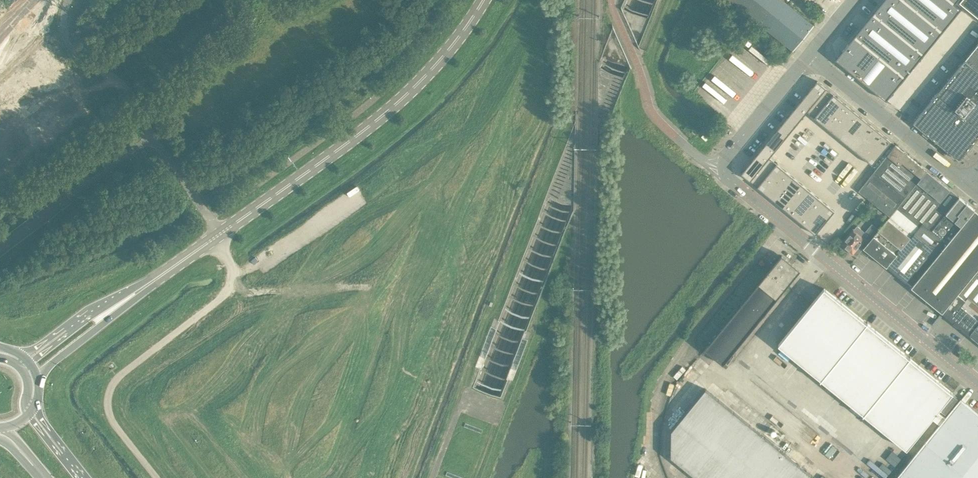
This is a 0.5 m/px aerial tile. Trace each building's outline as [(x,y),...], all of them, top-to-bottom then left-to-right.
[(501,350),(498,358),(485,391),(484,391),(482,390),(479,389),(477,388),(476,388),(485,364),(498,329),(500,324),(508,304),(522,269),(532,241),(546,206),(550,197),(576,133),(578,126),(596,82),(599,75),(601,69),(606,57),(615,33),(624,12),(625,9),(628,1),(628,0),(626,0),(600,68),(576,127),(544,206),(530,241),(520,268),(506,303),(499,321),(498,324),(497,329),(483,363),(474,387),(473,389),(476,390),(481,392),(491,396),(499,398),(499,397),(512,363),(524,333),(527,325),(541,288),(552,260),(561,236),(624,78),(650,12),(655,0),(653,0),(648,12),(646,18),(637,41),(628,62),(627,66),(622,77),(621,80),(621,81),(620,83),(619,84),(618,87),(618,88),(617,91),(617,92),(616,94),(615,95),(614,98),(614,99),(613,101),(612,102),(611,105),(611,106),(610,108),(609,109),(608,112),(608,113),(607,116),(606,119),(605,120),(604,123),(604,124),(603,126),(602,127),(598,139),(595,146),(577,190),(574,197),(571,205),(559,235),(550,260),(539,288),(525,324),(522,332),(510,363),(498,396),(497,395),(495,395),(494,394),(489,393),(488,392),(497,369),(504,351),(501,350)] [(782,0),(731,0),(792,50),(813,25),(782,0)] [(835,59),(862,80),(886,100),(961,8),(955,3),(958,0),(883,0),(879,5),(867,20),(860,28),(848,43),(836,58),(835,59)] [(960,2),(977,17),(977,0),(961,0),(960,2)] [(965,59),(977,69),(977,43),(965,59)] [(977,137),(977,69),(965,59),(913,122),(959,160),(977,137)] [(817,80),(741,173),(815,234),(834,210),(768,157),(806,111),(872,164),(891,141),(817,80)] [(218,113),(229,120),(237,108),(226,101),(218,113)] [(897,207),(927,170),(895,144),(859,190),(890,216),(897,207)] [(932,230),(959,197),(927,170),(897,207),(919,226),(922,222),(932,230)] [(947,242),(974,209),(959,197),(932,230),(942,238),(947,242)] [(919,226),(897,207),(890,216),(888,218),(910,236),(914,232),(933,248),(942,238),(932,230),(922,222),(919,226)] [(977,269),(977,212),(974,209),(947,242),(933,260),(911,287),(943,312),(977,269)] [(886,266),(910,236),(888,218),(863,247),(864,248),(861,252),(867,257),(870,253),(886,266)] [(842,243),(852,252),(867,235),(862,232),(860,235),(853,230),(842,243)] [(906,282),(927,256),(933,248),(914,232),(910,236),(886,266),(906,282)] [(933,260),(947,242),(942,238),(933,248),(927,256),(933,260)] [(782,254),(705,349),(723,364),(726,366),(734,356),(731,354),(800,270),(782,254)] [(977,269),(943,312),(970,334),(977,324),(977,270),(977,269)] [(960,400),(946,418),(938,411),(951,395),(953,393),(910,358),(911,357),(910,357),(909,357),(867,323),(868,322),(867,322),(867,323),(824,288),(777,347),(905,452),(932,418),(940,425),(925,443),(897,477),(977,477),(977,415),(960,400)] [(970,334),(977,341),(977,324),(970,334)] [(813,477),(729,407),(723,414),(716,408),(722,402),(714,395),(713,397),(704,390),(671,431),(671,457),(697,477),(814,477),(813,477)] [(951,395),(938,411),(945,417),(958,400),(951,395)] [(483,434),(485,431),(463,422),(462,426),(483,434)] [(868,461),(886,477),(894,467),(875,452),(868,461)]
